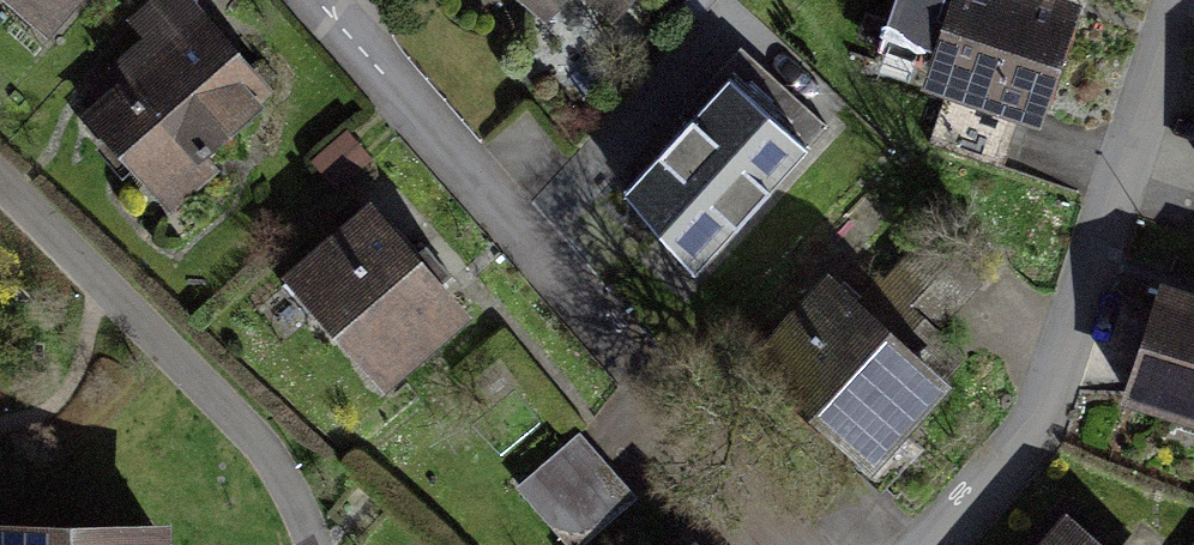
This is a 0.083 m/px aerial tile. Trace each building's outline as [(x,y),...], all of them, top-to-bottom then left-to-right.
[(41,35),(76,0),(5,0),(41,35)] [(264,108),(171,0),(169,0),(135,29),(162,60),(93,119),(160,197),(264,108)] [(546,19),(564,0),(525,0),(546,19)] [(611,14),(624,0),(596,0),(611,14)] [(1037,0),(953,0),(928,80),(1057,121),(1090,17),(1037,0)] [(715,39),(629,136),(715,211),(801,115),(715,39)] [(375,389),(456,320),(369,219),(287,288),(375,389)] [(1160,298),(1122,414),(1193,438),(1193,309),(1160,298)] [(943,399),(835,306),(770,382),(877,475),(943,399)] [(590,442),(539,443),(540,544),(591,544),(590,442)] [(1056,525),(1038,544),(1079,544),(1056,525)] [(0,529),(0,544),(154,544),(154,527),(0,529)]
